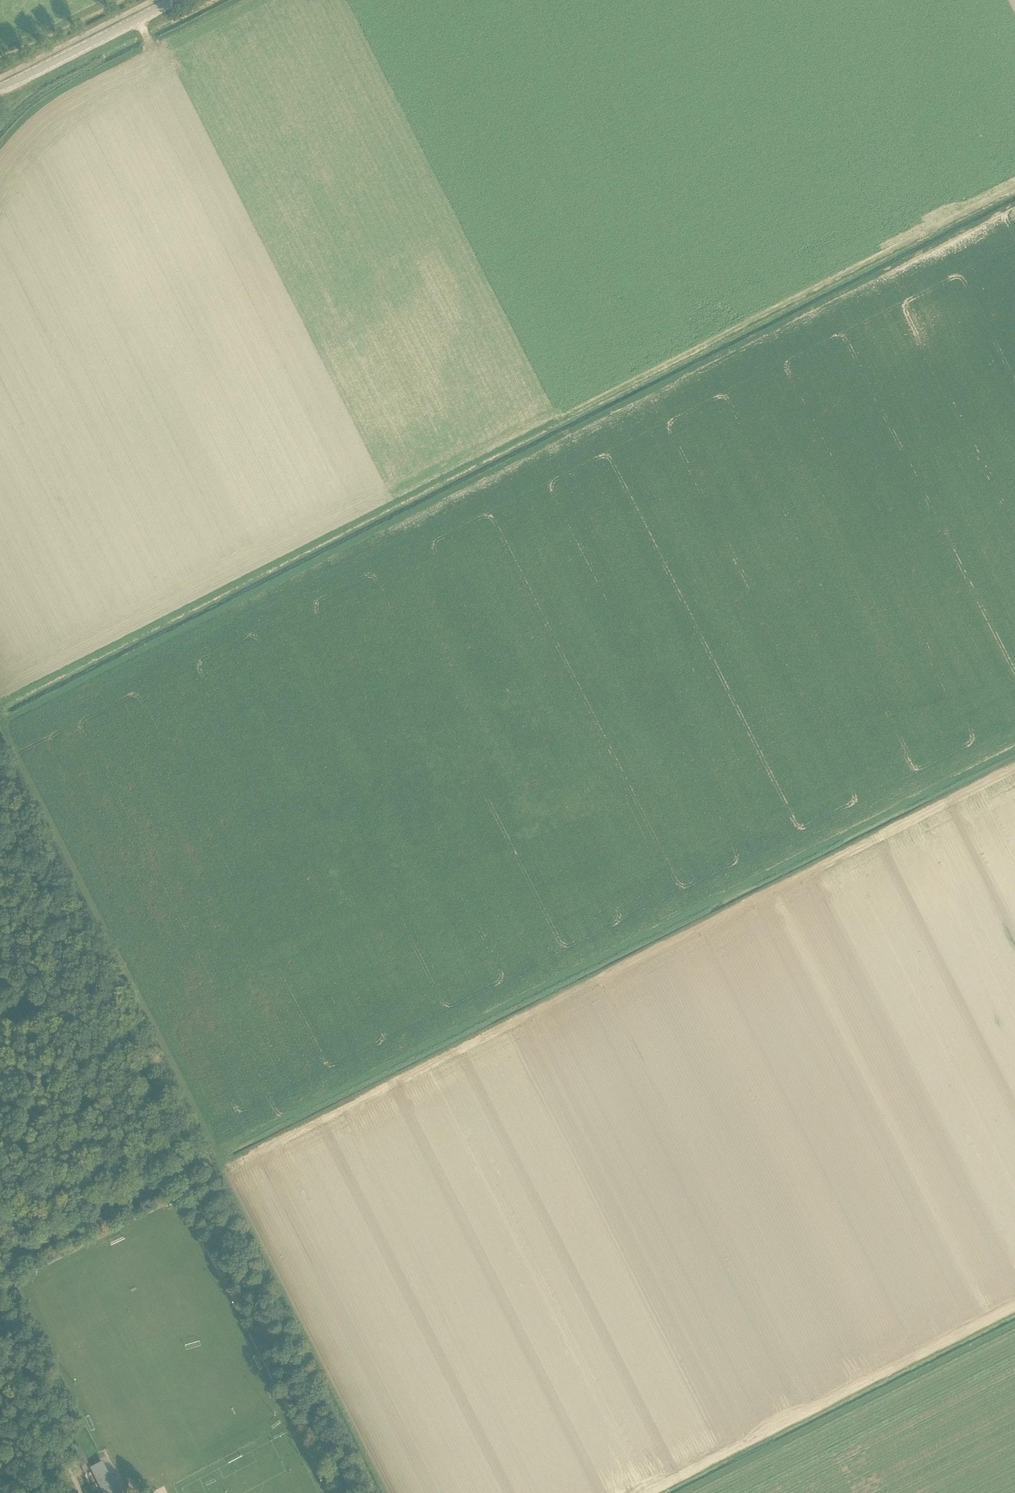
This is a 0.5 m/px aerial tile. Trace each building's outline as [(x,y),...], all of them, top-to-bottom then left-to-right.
[(103,1462),(92,1467),(105,1492),(118,1492),(103,1462)]
